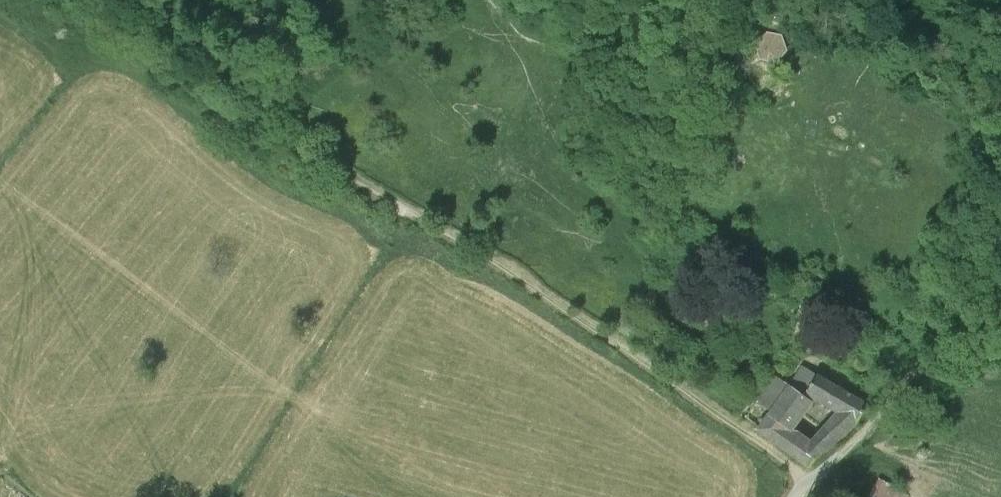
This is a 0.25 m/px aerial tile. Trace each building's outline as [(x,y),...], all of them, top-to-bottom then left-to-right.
[(791,386),(758,427),(757,429),(772,440),(787,451),(790,454),(792,455),(797,458),(809,467),(818,455),(819,454),(821,452),(827,446),(842,435),(843,435),(844,434),(855,423),(856,422),(867,406),(867,405),(802,363),(800,365),(815,376),(804,393),(835,412),(810,440),(796,430),(792,430),(813,402),(791,386)] [(815,376),(800,365),(788,382),(804,393),(815,376)] [(791,386),(788,382),(775,374),(744,416),(758,427),(791,386)] [(868,496),(869,496),(906,496),(908,494),(878,477),(868,496)]
